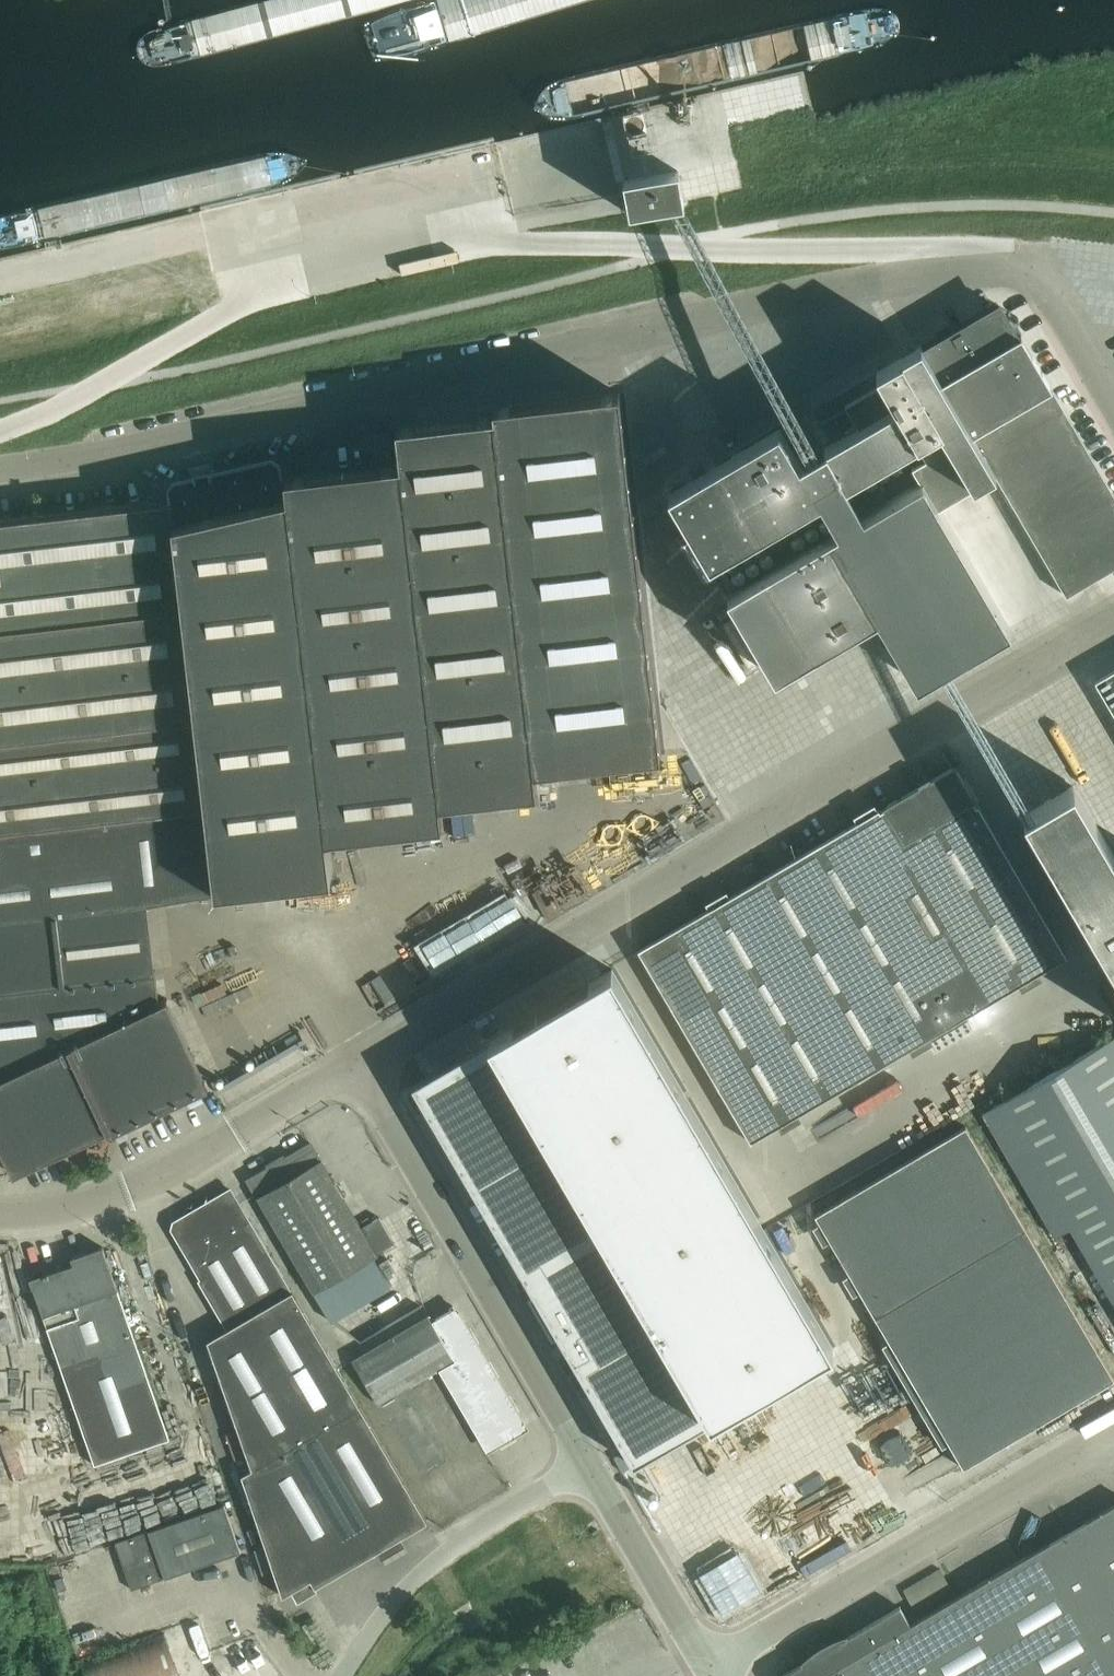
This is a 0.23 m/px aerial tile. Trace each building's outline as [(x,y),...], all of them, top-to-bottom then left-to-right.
[(641,142),(639,120),(616,122),(618,144),(641,142)] [(624,166),(638,161),(634,148),(620,152),(624,166)] [(678,171),(624,180),(629,213),(683,205),(678,171)] [(938,505),(994,472),(1066,595),(1113,567),(1113,494),(1021,335),(1020,335),(1015,326),(1011,328),(999,306),(923,350),(920,345),(839,393),(849,410),(822,426),(832,442),(825,447),(846,483),(918,441),(926,456),(912,464),(921,479),(923,478),(938,505)] [(495,414),(396,425),(401,464),(439,802),(538,791),(535,767),(661,752),(620,390),(494,404),(495,414)] [(779,427),(668,492),(710,563),(820,498),(779,427)] [(176,547),(288,516),(283,477),(280,462),(272,458),(173,480),(168,488),(171,501),(176,547)] [(441,821),(439,802),(401,464),(283,477),(288,516),(326,836),(441,821)] [(878,614),(916,681),(1009,627),(938,505),(921,479),(830,532),(878,614)] [(176,547),(171,501),(107,508),(0,521),(0,836),(206,812),(176,547)] [(288,516),(176,547),(206,812),(214,892),(332,877),(328,847),(326,836),(288,516)] [(878,614),(830,532),(766,569),(746,581),(729,591),(778,673),(795,663),(815,651),(878,614)] [(1091,687),(1113,725),(1113,674),(1091,687)] [(731,677),(663,707),(709,807),(776,777),(731,677)] [(1100,776),(1113,771),(1105,750),(1091,755),(1100,776)] [(661,756),(647,784),(676,798),(690,770),(661,756)] [(976,806),(973,802),(975,801),(954,765),(882,807),(883,809),(880,811),(878,809),(639,950),(751,1141),(1066,956),(978,805),(976,806)] [(1113,968),(1113,857),(1072,784),(1023,812),(1113,968)] [(214,892),(206,812),(0,836),(0,992),(156,972),(148,905),(214,892)] [(611,968),(412,1084),(533,1291),(530,1293),(554,1334),(557,1332),(633,1464),(833,1348),(611,968)] [(156,972),(0,992),(0,1145),(13,1174),(18,1171),(111,1127),(113,1131),(114,1130),(115,1130),(209,1086),(199,1066),(167,998),(160,1001),(156,972)] [(200,1019),(225,1005),(218,994),(194,1008),(200,1019)] [(982,1112),(1055,1235),(1070,1226),(1113,1301),(1113,1035),(982,1112)] [(963,1467),(1113,1378),(965,1125),(814,1214),(963,1467)] [(257,1197),(313,1292),(377,1254),(376,1253),(394,1242),(379,1216),(361,1226),(321,1159),(311,1142),(247,1179),(258,1197),(257,1197)] [(315,1586),(427,1521),(250,1219),(248,1220),(230,1189),(206,1203),(210,1210),(202,1215),(199,1209),(176,1223),(174,1230),(202,1277),(198,1279),(227,1329),(208,1340),(252,1469),(242,1475),(282,1595),(311,1579),(315,1586)] [(170,1439),(137,1346),(103,1247),(72,1258),(74,1265),(31,1280),(96,1465),(170,1439)] [(429,1315),(414,1324),(352,1360),(377,1402),(438,1367),(471,1424),(513,1400),(457,1305),(432,1320),(429,1315)] [(622,1450),(612,1455),(620,1470),(630,1464),(622,1450)] [(224,1503),(148,1530),(115,1541),(131,1588),(241,1551),(224,1503)] [(910,1623),(899,1605),(868,1624),(826,1649),(824,1655),(814,1661),(811,1657),(796,1666),(779,1675),(1113,1675),(1113,1504),(910,1623)] [(731,1568),(740,1590),(765,1579),(756,1558),(731,1568)] [(707,1605),(716,1599),(703,1577),(693,1583),(707,1605)] [(165,1630),(81,1661),(86,1675),(179,1675),(165,1630)]
